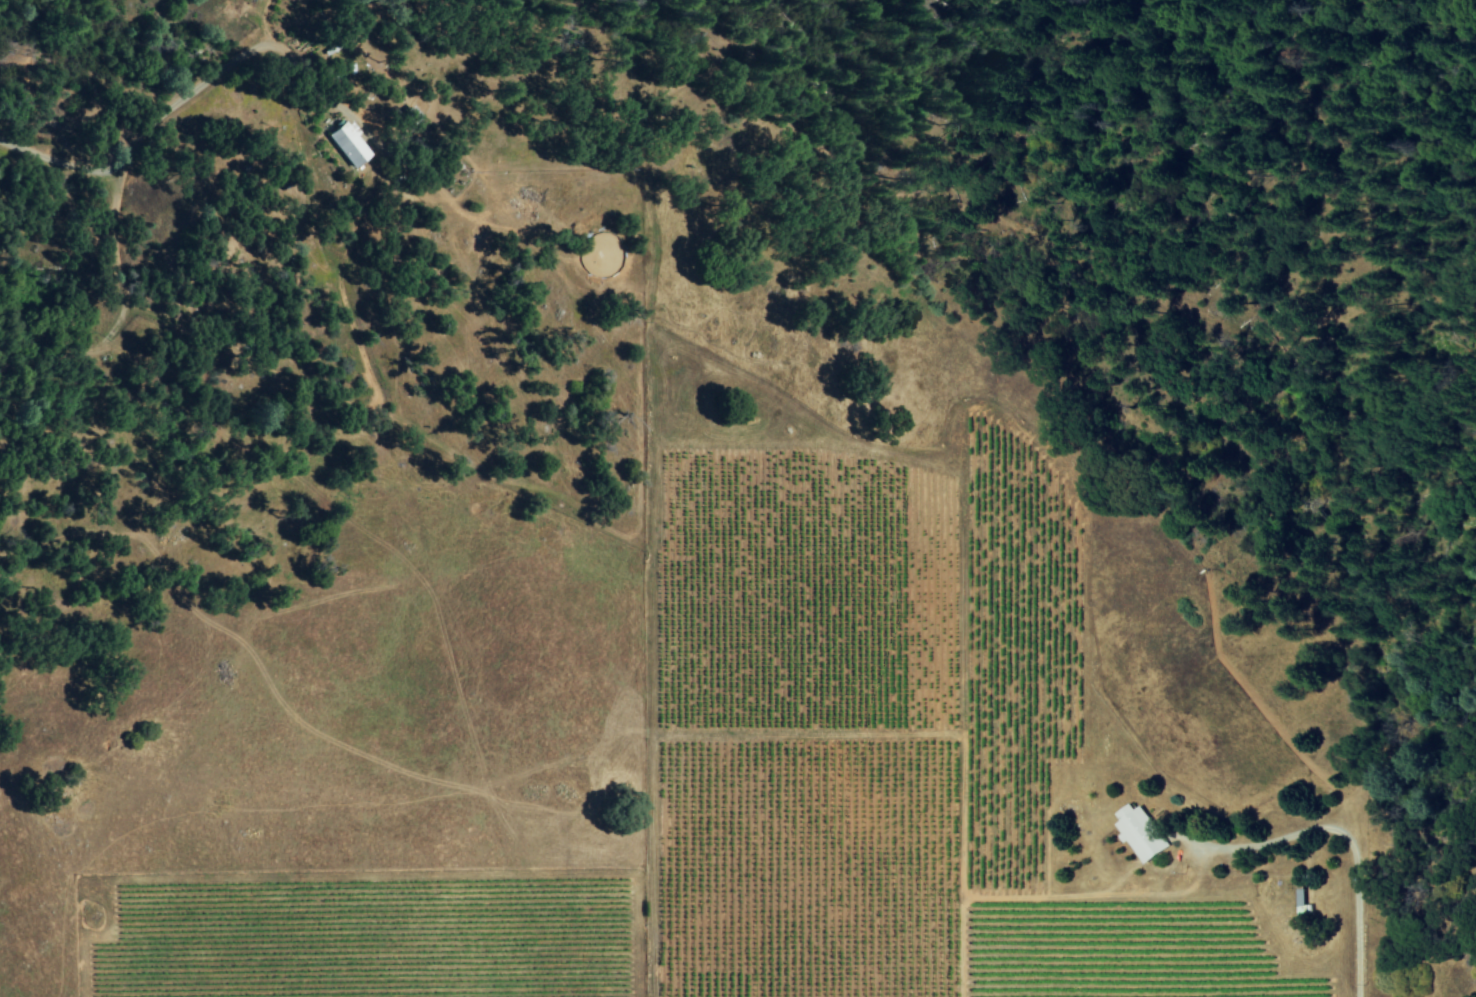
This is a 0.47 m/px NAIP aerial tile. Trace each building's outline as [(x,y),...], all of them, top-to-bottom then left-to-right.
[(350,169),(369,155),(344,121),(325,135),(350,169)] [(1118,815),(1123,822),(1118,825),(1145,866),(1170,849),(1138,802),(1118,815)] [(1310,916),(1309,890),(1297,890),(1298,916),(1310,916)]
